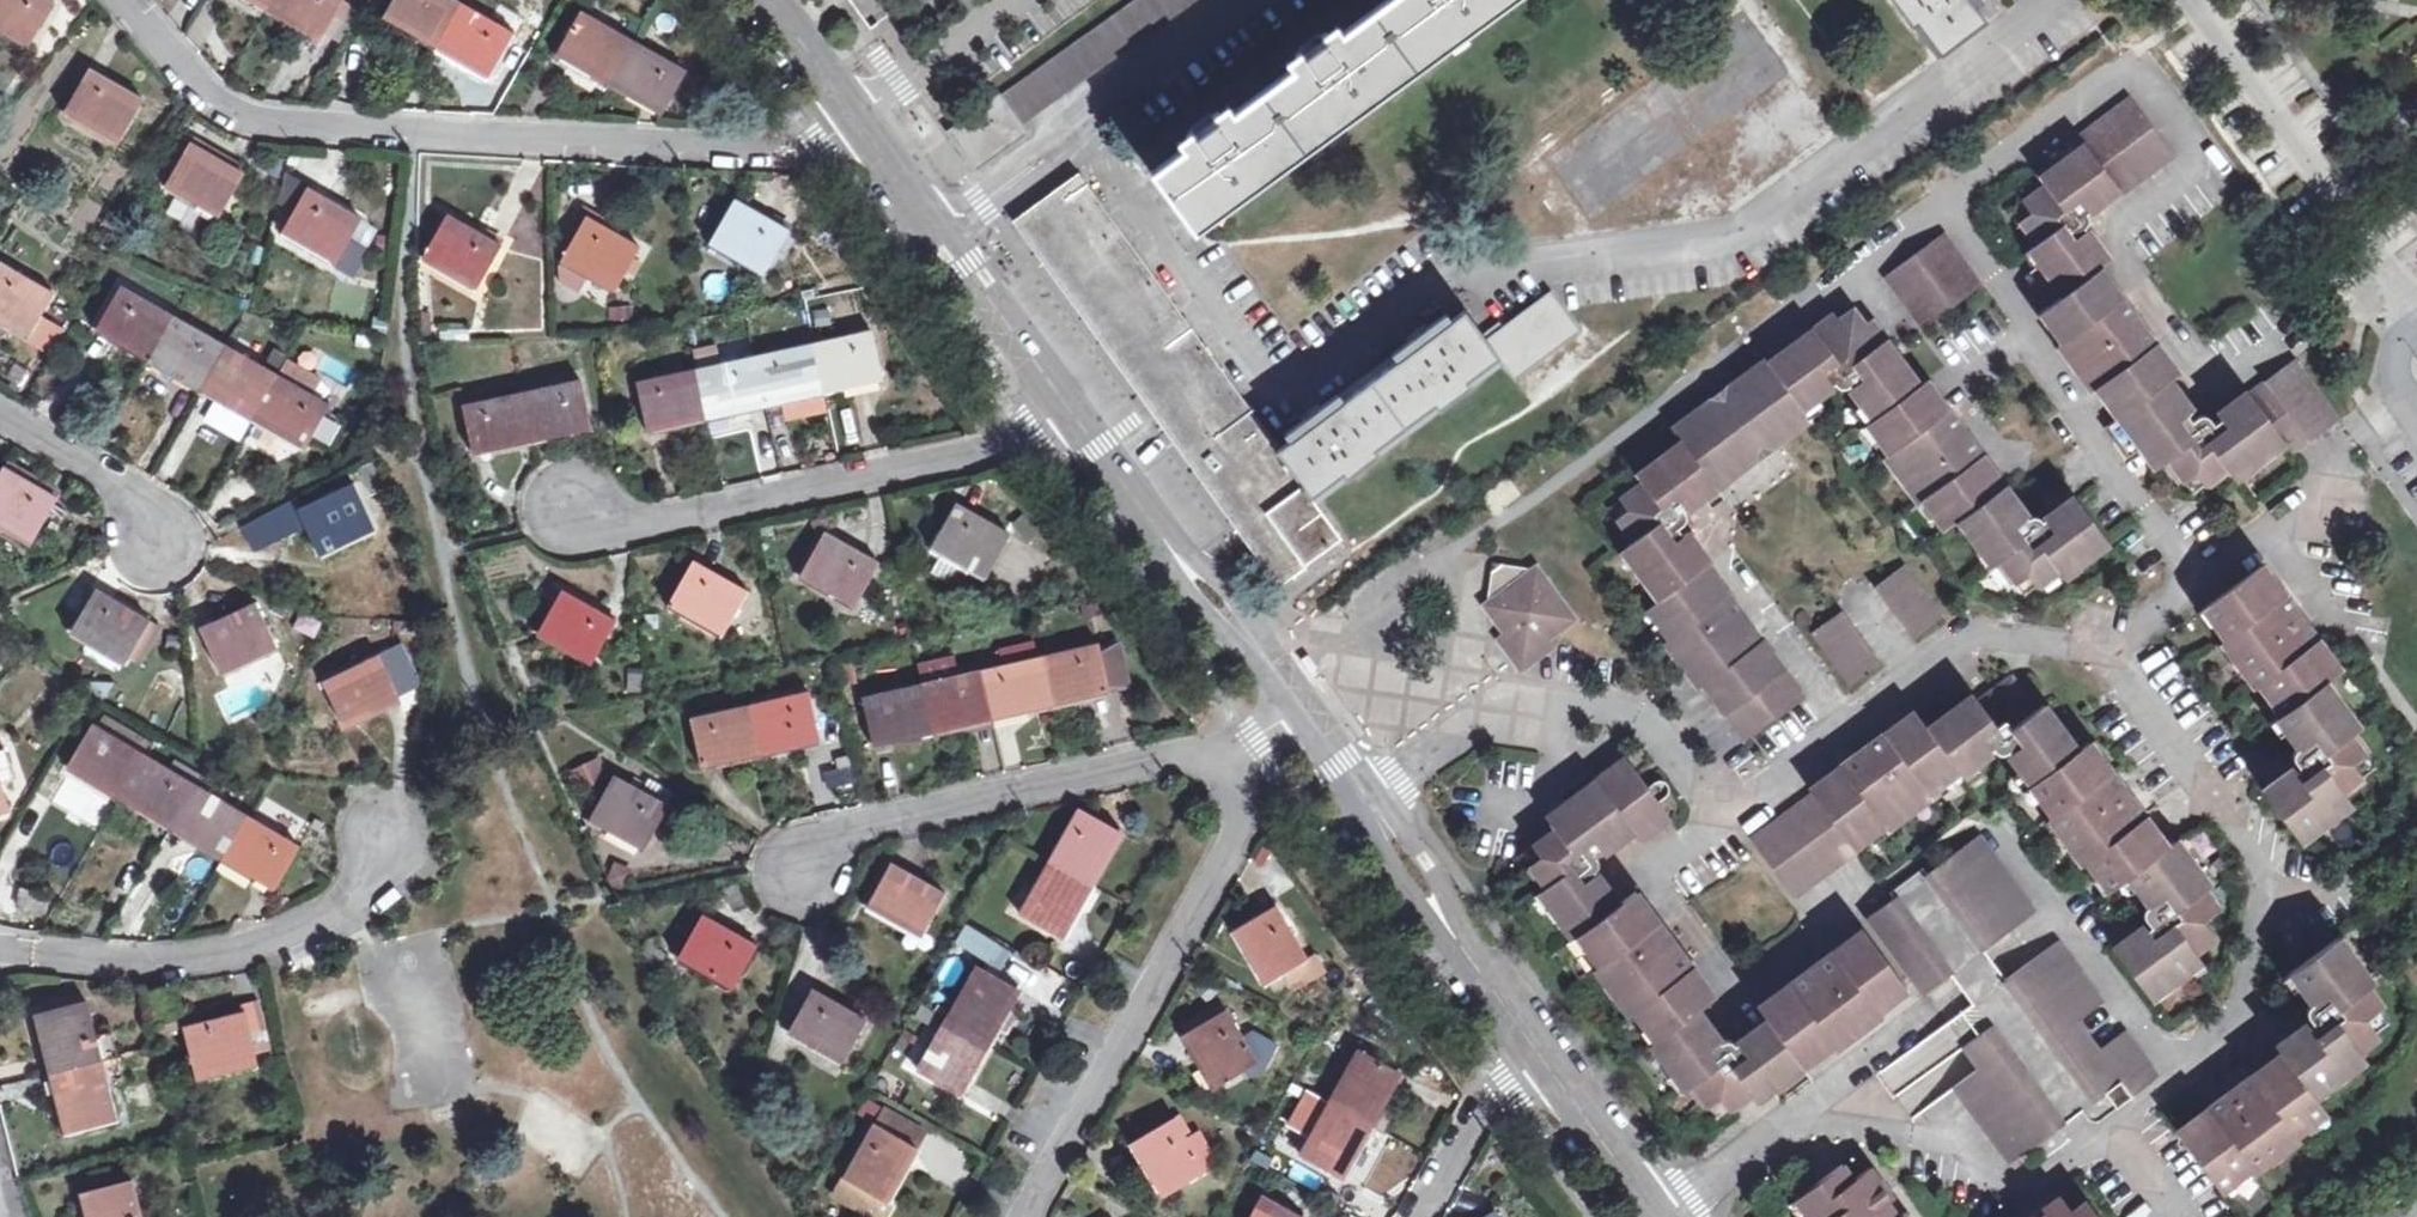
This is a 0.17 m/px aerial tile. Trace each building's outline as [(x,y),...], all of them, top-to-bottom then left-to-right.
[(41,29),(58,3),(53,0),(0,0),(0,5),(41,29)] [(267,15),(275,0),(240,0),(267,15)] [(267,15),(290,30),(294,23),(322,38),(325,34),(342,2),(344,0),(275,0),(267,15)] [(491,74),(515,32),(460,0),(395,0),(387,15),(491,74)] [(1001,94),(1021,122),(1198,0),(1134,0),(1001,94)] [(1341,32),(1336,25),(1323,34),(1326,38),(1305,54),(1302,50),(1289,59),(1295,67),(1233,112),(1228,105),(1214,115),(1218,120),(1197,134),(1193,129),(1181,138),(1187,147),(1154,170),(1194,222),(1497,0),(1386,0),(1341,32)] [(1942,52),(1986,19),(1976,4),(1982,1),(1981,0),(1897,0),(1914,23),(1919,20),(1942,52)] [(355,9),(342,2),(325,34),(338,41),(355,9)] [(41,29),(0,5),(0,23),(33,42),(41,29)] [(584,48),(620,67),(636,39),(584,11),(561,51),(576,61),(584,48)] [(689,69),(636,39),(620,67),(673,98),(689,69)] [(612,81),(620,67),(584,48),(576,61),(612,81)] [(673,98),(620,67),(612,81),(665,111),(673,98)] [(92,68),(76,95),(130,125),(146,99),(92,68)] [(1029,134),(1021,122),(1001,94),(950,131),(979,170),(1029,134)] [(122,139),(130,125),(76,95),(68,108),(122,139)] [(2267,421),(2312,388),(2291,359),(2246,392),(2244,390),(2214,413),(2216,417),(2211,421),(2200,413),(2188,419),(2184,413),(2189,409),(2177,393),(2167,379),(2176,373),(2143,328),(2138,332),(2133,326),(2127,318),(2132,314),(2098,268),(2108,261),(2085,229),(2089,221),(2088,213),(2103,202),(2119,189),(2123,195),(2173,156),(2130,99),(2079,137),(2075,133),(2045,155),(2052,164),(2037,175),(2043,184),(2023,199),(2034,216),(2019,227),(2032,245),(2024,251),(2035,267),(2026,273),(2049,304),(2041,311),(2060,339),(2057,341),(2093,390),(2096,387),(2118,417),(2104,427),(2126,456),(2139,447),(2144,443),(2153,456),(2158,463),(2161,461),(2176,481),(2180,479),(2193,469),(2202,481),(2204,485),(2224,470),(2227,473),(2233,469),(2248,458),(2252,463),(2282,442),(2267,421)] [(170,182),(219,211),(227,199),(230,200),(245,173),(193,142),(170,182)] [(1081,176),(1030,212),(1252,515),(1243,521),(1284,577),(1342,534),(1311,494),(1279,450),(1081,176)] [(1580,180),(1569,188),(1590,215),(1600,207),(1580,180)] [(287,228),(313,244),(321,231),(347,246),(363,219),(311,187),(287,228)] [(714,239),(768,269),(791,228),(736,198),(714,239)] [(275,219),(282,221),(285,210),(277,208),(275,219)] [(1252,515),(1030,212),(1017,222),(1278,581),(1284,577),(1243,521),(1252,515)] [(427,254),(480,285),(503,246),(448,214),(427,254)] [(566,252),(567,252),(599,271),(621,284),(642,247),(588,214),(566,252)] [(321,231),(313,244),(339,259),(347,246),(321,231)] [(1882,275),(1920,326),(1980,283),(1941,231),(1882,275)] [(592,284),(599,271),(567,252),(560,264),(592,284)] [(32,331),(55,292),(4,262),(0,268),(0,293),(2,294),(0,297),(0,312),(32,331)] [(122,320),(160,342),(176,316),(124,287),(102,325),(115,333),(122,320)] [(1552,292),(1488,339),(1499,355),(1517,377),(1580,330),(1552,292)] [(433,340),(432,309),(423,309),(425,340),(433,340)] [(1292,440),(1279,450),(1311,494),(1344,469),(1348,475),(1379,453),(1376,447),(1436,403),(1440,407),(1472,383),(1468,378),(1499,355),(1488,339),(1465,310),(1452,321),(1446,314),(1396,353),(1400,359),(1344,401),(1339,394),(1287,433),(1292,440)] [(1766,361),(1736,383),(1746,398),(1744,411),(1748,415),(1753,416),(1758,413),(1779,441),(1810,419),(1808,416),(1803,409),(1815,400),(1835,386),(1840,390),(1846,388),(1860,406),(1869,418),(1863,423),(1859,425),(1894,471),(1898,468),(1906,478),(1901,481),(1938,530),(1954,517),(1977,547),(1985,542),(1996,557),(1993,560),(2007,579),(2010,578),(2023,568),(2033,581),(2035,584),(2056,568),(2059,572),(2104,539),(2070,494),(2038,518),(2031,515),(2024,516),(1977,454),(1966,439),(1961,443),(1956,436),(1951,428),(1956,425),(1922,379),(1915,384),(1907,390),(1896,376),(1904,369),(1869,321),(1864,325),(1853,312),(1840,322),(1835,316),(1804,338),(1769,364),(1766,361)] [(176,316),(160,342),(153,355),(150,361),(202,390),(205,385),(227,345),(176,316)] [(122,320),(115,333),(153,355),(160,342),(122,320)] [(873,329),(813,342),(825,396),(840,392),(839,388),(868,381),(869,386),(885,382),(881,363),(873,329)] [(813,342),(755,354),(765,403),(803,396),(804,400),(825,396),(813,342)] [(279,374),(227,345),(205,385),(220,393),(227,380),(252,394),(244,407),(257,414),(279,374)] [(1001,369),(986,347),(977,353),(993,375),(1001,369)] [(755,354),(696,368),(704,401),(732,395),(735,409),(765,403),(755,354)] [(705,409),(704,401),(696,368),(637,380),(648,428),(691,419),(689,412),(705,409)] [(1915,384),(1904,369),(1896,376),(1907,390),(1915,384)] [(331,404),(279,374),(257,414),(254,418),(280,433),(281,431),(292,438),(292,440),(306,448),(331,404)] [(579,378),(523,391),(528,420),(542,417),(545,432),(589,422),(579,378)] [(227,380),(220,393),(244,407),(252,394),(227,380)] [(1763,453),(1779,441),(1758,413),(1753,416),(1748,415),(1744,411),(1746,398),(1736,383),(1718,396),(1702,408),(1712,422),(1717,420),(1723,420),(1727,424),(1729,429),(1728,434),(1724,438),(1746,466),(1763,453)] [(2267,421),(2282,442),(2289,452),(2335,419),(2312,388),(2267,421)] [(532,435),(528,420),(523,391),(479,401),(477,394),(462,398),(475,455),(490,451),(490,448),(515,443),(514,440),(532,435)] [(704,401),(705,409),(706,415),(735,409),(732,395),(704,401)] [(1803,409),(1808,416),(1820,407),(1815,400),(1803,409)] [(1854,411),(1863,423),(1869,418),(1860,406),(1854,411)] [(1712,422),(1702,408),(1672,430),(1682,443),(1688,452),(1672,463),(1666,455),(1636,477),(1639,481),(1619,496),(1631,512),(1616,524),(1631,544),(1627,547),(1629,550),(1641,566),(1636,569),(1657,598),(1650,604),(1660,617),(1654,621),(1666,636),(1663,638),(1697,684),(1701,681),(1742,736),(1802,692),(1784,669),(1782,670),(1748,623),(1742,627),(1733,613),(1738,610),(1704,564),(1707,562),(1684,531),(1680,535),(1675,527),(1682,521),(1684,511),(1703,497),(1716,487),(1746,466),(1724,438),(1728,434),(1729,429),(1727,424),(1723,420),(1717,420),(1712,422)] [(689,412),(691,419),(706,415),(705,409),(689,412)] [(542,417),(528,420),(532,435),(545,432),(542,417)] [(1682,443),(1666,455),(1672,463),(1688,452),(1682,443)] [(2144,443),(2139,447),(2148,460),(2153,456),(2144,443)] [(2248,458),(2233,469),(2238,475),(2252,463),(2248,458)] [(374,491),(385,486),(375,462),(363,468),(374,491)] [(37,537),(59,497),(5,465),(0,474),(0,515),(37,537)] [(1894,471),(1901,481),(1906,478),(1898,468),(1894,471)] [(2202,481),(2193,469),(2180,479),(2189,491),(2202,481)] [(318,549),(374,521),(355,481),(299,509),(318,549)] [(1720,492),(1716,487),(1703,497),(1707,502),(1720,492)] [(942,531),(935,544),(989,573),(1011,532),(957,502),(942,531)] [(1042,550),(1033,550),(1033,519),(1021,519),(1022,580),(1043,580),(1042,550)] [(805,570),(855,599),(878,559),(827,531),(805,570)] [(1985,542),(1977,547),(1988,563),(1993,560),(1996,557),(1985,542)] [(1641,566),(1629,550),(1624,554),(1636,569),(1641,566)] [(671,604),(722,633),(747,588),(696,559),(671,604)] [(1570,614),(1556,595),(1551,594),(1552,590),(1537,569),(1492,562),(1484,606),(1495,619),(1506,622),(1502,645),(1517,665),(1523,666),(1532,659),(1541,652),(1546,628),(1558,630),(1570,620),(1570,614)] [(1870,585),(1908,636),(1940,614),(1902,562),(1870,585)] [(2315,685),(2321,681),(2338,668),(2304,622),(2299,626),(2293,619),(2288,611),(2293,607),(2260,563),(2202,607),(2224,636),(2220,639),(2234,658),(2239,655),(2247,666),(2242,669),(2254,685),(2258,683),(2270,698),(2275,694),(2284,708),(2279,712),(2278,713),(2287,726),(2300,743),(2294,748),(2291,760),(2293,761),(2278,773),(2262,785),(2300,837),(2330,815),(2325,810),(2346,794),(2344,792),(2364,776),(2362,774),(2352,761),(2364,753),(2348,733),(2355,726),(2330,694),(2325,698),(2315,685)] [(2023,568),(2010,578),(2020,591),(2033,581),(2023,568)] [(74,625),(88,634),(92,637),(90,640),(121,658),(123,655),(130,659),(134,652),(146,659),(165,627),(96,588),(74,625)] [(565,589),(550,615),(600,645),(616,618),(565,589)] [(200,627),(214,656),(269,630),(256,601),(200,627)] [(1660,617),(1650,604),(1645,608),(1654,621),(1660,617)] [(1809,629),(1847,681),(1877,659),(1839,607),(1809,629)] [(592,658),(600,645),(550,615),(542,629),(592,658)] [(276,643),(269,630),(214,656),(221,669),(276,643)] [(1038,655),(1035,640),(997,649),(1001,663),(1038,655)] [(1038,655),(1045,686),(1048,700),(1059,698),(1060,701),(1096,692),(1095,689),(1109,686),(1098,641),(1038,655)] [(1308,651),(1298,657),(1311,676),(1321,670),(1308,651)] [(325,681),(336,706),(377,686),(384,700),(398,693),(379,653),(325,681)] [(921,672),(953,666),(951,654),(919,660),(921,672)] [(1001,663),(981,667),(992,713),(1011,708),(1008,694),(1045,686),(1038,655),(1001,663)] [(2239,655),(2234,658),(2242,669),(2247,666),(2239,655)] [(923,681),(930,711),(933,727),(934,731),(979,721),(977,716),(992,713),(981,667),(979,658),(968,661),(970,670),(923,681)] [(28,709),(50,686),(25,663),(3,685),(28,709)] [(1907,802),(1911,807),(1957,772),(1972,761),(1990,748),(1997,752),(2004,750),(2017,767),(2029,784),(2034,780),(2066,756),(2055,739),(2063,734),(2040,702),(2031,707),(2007,676),(1990,688),(1994,694),(1979,704),(1975,699),(1969,691),(1954,703),(1938,715),(1943,722),(1928,733),(1923,725),(1911,709),(1865,743),(1869,748),(1862,753),(1855,758),(1851,753),(1805,787),(1809,792),(1830,821),(1782,856),(1767,835),(1753,845),(1791,896),(1853,851),(1852,849),(1898,815),(1895,811),(1907,802)] [(871,725),(930,711),(923,681),(864,694),(871,725)] [(2325,698),(2330,694),(2321,681),(2315,685),(2325,698)] [(377,686),(336,706),(344,719),(384,700),(377,686)] [(1008,694),(1011,708),(1048,700),(1045,686),(1008,694)] [(808,688),(750,703),(760,746),(774,743),(775,747),(819,737),(808,688)] [(1994,694),(1990,688),(1975,699),(1979,704),(1994,694)] [(2275,694),(2270,698),(2279,712),(2284,708),(2275,694)] [(747,750),(760,746),(750,703),(692,716),(699,746),(715,742),(719,760),(747,754),(747,750)] [(933,727),(930,711),(871,725),(874,740),(933,727)] [(2282,730),(2287,726),(2278,713),(2272,717),(2282,730)] [(1943,722),(1938,715),(1923,725),(1928,733),(1943,722)] [(71,762),(122,792),(144,752),(94,722),(71,762)] [(2055,739),(2066,756),(2075,749),(2063,734),(2055,739)] [(2112,886),(2124,878),(2128,875),(2138,888),(2152,905),(2145,914),(2148,922),(2151,927),(2145,930),(2142,926),(2128,937),(2114,947),(2151,997),(2180,975),(2177,970),(2196,955),(2194,951),(2213,937),(2202,921),(2217,909),(2202,888),(2207,885),(2184,854),(2179,858),(2169,844),(2165,846),(2161,839),(2132,801),(2127,805),(2116,790),(2121,786),(2088,740),(2081,745),(2075,749),(2066,756),(2034,780),(2045,794),(2039,798),(2051,814),(2047,817),(2060,835),(2065,831),(2073,841),(2067,845),(2081,863),(2086,860),(2099,877),(2103,874),(2112,886)] [(715,742),(699,746),(703,764),(719,760),(715,742)] [(0,749),(0,769),(13,765),(6,747),(0,749)] [(172,768),(144,752),(122,792),(175,824),(198,784),(172,768)] [(2352,761),(2362,774),(2373,766),(2364,753),(2352,761)] [(1719,1092),(1728,1105),(1730,1109),(1750,1094),(1757,1103),(1773,1091),(1779,1100),(1809,1079),(1799,1064),(1829,1043),(1832,1047),(1879,1013),(1877,1008),(1905,987),(1861,926),(1815,960),(1819,965),(1812,970),(1806,975),(1802,971),(1756,1005),(1765,1018),(1733,1041),(1726,1037),(1717,1038),(1705,1022),(1694,1007),(1711,995),(1678,948),(1672,952),(1667,945),(1661,938),(1667,934),(1632,887),(1614,900),(1602,883),(1591,867),(1595,859),(1592,851),(1589,847),(1595,842),(1600,849),(1630,827),(1636,834),(1666,812),(1655,797),(1665,790),(1667,785),(1665,780),(1661,776),(1656,775),(1651,777),(1644,782),(1623,754),(1593,776),(1586,767),(1556,790),(1563,798),(1566,804),(1553,814),(1546,818),(1549,823),(1530,837),(1532,840),(1541,852),(1527,863),(1525,865),(1539,884),(1543,882),(1554,899),(1548,903),(1569,933),(1574,930),(1579,926),(1588,940),(1584,944),(1596,961),(1592,963),(1604,980),(1609,977),(1617,988),(1612,991),(1627,1010),(1630,1008),(1641,1023),(1647,1019),(1657,1034),(1652,1038),(1649,1040),(1673,1073),(1680,1069),(1689,1083),(1687,1085),(1702,1105),(1705,1103),(1719,1092)] [(578,788),(605,781),(599,757),(572,764),(578,788)] [(172,768),(198,784),(202,776),(176,761),(172,768)] [(1975,767),(1972,761),(1957,772),(1961,777),(1975,767)] [(2023,788),(2029,784),(2017,767),(2011,772),(2023,788)] [(592,812),(647,843),(669,804),(615,774),(592,812)] [(202,776),(198,784),(223,799),(227,792),(202,776)] [(11,811),(0,777),(0,815),(11,811)] [(2045,794),(2034,780),(2029,784),(2039,798),(2045,794)] [(223,799),(198,784),(175,824),(187,831),(194,818),(234,842),(249,814),(223,799)] [(1830,821),(1809,792),(1747,837),(1753,845),(1767,835),(1782,856),(1830,821)] [(2325,810),(2330,815),(2350,800),(2346,794),(2325,810)] [(1566,804),(1563,798),(1549,809),(1553,814),(1566,804)] [(251,815),(249,814),(234,842),(270,864),(263,877),(278,885),(302,845),(288,837),(290,834),(285,832),(283,834),(257,819),(265,804),(260,801),(251,815)] [(1895,811),(1898,815),(1911,807),(1907,802),(1895,811)] [(1049,860),(1076,875),(1090,883),(1118,831),(1078,808),(1049,860)] [(187,831),(226,855),(234,842),(194,818),(187,831)] [(2065,831),(2060,835),(2067,845),(2073,841),(2065,831)] [(1926,873),(1922,867),(1890,891),(1894,896),(1868,915),(1923,991),(1949,971),(1983,947),(2031,911),(1976,836),(1926,873)] [(1541,852),(1532,840),(1519,850),(1527,863),(1541,852)] [(2179,858),(2184,854),(2174,840),(2169,844),(2179,858)] [(270,864),(234,842),(226,855),(263,877),(270,864)] [(1063,899),(1076,875),(1049,860),(1021,911),(1062,933),(1076,907),(1063,899)] [(872,901),(896,915),(904,903),(930,918),(945,891),(894,861),(872,901)] [(2108,889),(2112,886),(2103,874),(2099,877),(2108,889)] [(1063,899),(1076,907),(1090,883),(1076,875),(1063,899)] [(2128,875),(2124,878),(2133,892),(2138,888),(2128,875)] [(1536,887),(1548,903),(1554,899),(1543,882),(1539,884),(1536,887)] [(19,903),(48,912),(54,894),(24,885),(19,903)] [(904,903),(896,915),(922,931),(930,918),(904,903)] [(1234,926),(1264,976),(1304,954),(1275,903),(1234,926)] [(681,953),(733,982),(756,942),(704,912),(681,953)] [(1574,930),(1584,944),(1588,940),(1579,926),(1574,930)] [(952,951),(1002,965),(1009,942),(959,928),(952,951)] [(2343,954),(2348,950),(2337,935),(2331,939),(2343,954)] [(2312,954),(2293,968),(2315,1000),(2310,1004),(2306,1010),(2309,1020),(2311,1022),(2294,1038),(2290,1032),(2275,1043),(2282,1052),(2250,1074),(2255,1081),(2234,1097),(2211,1113),(2207,1108),(2177,1129),(2216,1181),(2230,1172),(2234,1178),(2251,1165),(2254,1170),(2270,1159),(2266,1153),(2277,1145),(2281,1151),(2298,1138),(2296,1132),(2312,1120),(2307,1114),(2321,1104),(2314,1094),(2363,1055),(2357,1047),(2378,1032),(2376,1030),(2365,1016),(2378,1006),(2380,1004),(2366,985),(2371,981),(2348,950),(2343,954),(2331,939),(2312,954)] [(2078,1109),(2085,1118),(2090,1121),(2098,1119),(2153,1078),(2121,1033),(2096,1051),(2073,1020),(2099,1001),(2055,942),(2006,978),(1972,1002),(1945,1023),(1977,1067),(1953,1085),(2009,1161),(2078,1109)] [(1983,947),(1949,971),(1972,1002),(2006,978),(1983,947)] [(2177,970),(2180,975),(2200,960),(2196,955),(2177,970)] [(947,1018),(975,1034),(988,1041),(1017,988),(976,966),(947,1018)] [(2302,983),(2293,968),(2288,972),(2298,986),(2302,983)] [(1604,980),(1612,991),(1617,988),(1609,977),(1604,980)] [(791,1029),(842,1057),(866,1016),(814,987),(791,1029)] [(47,1072),(52,1071),(118,1054),(111,1032),(97,1035),(87,999),(52,1007),(56,1022),(46,1025),(50,1039),(43,1040),(39,1042),(47,1072)] [(184,1027),(195,1070),(239,1058),(240,1063),(257,1058),(252,1038),(250,1031),(265,1027),(256,999),(239,1003),(241,1011),(184,1027)] [(2365,1016),(2376,1030),(2389,1021),(2378,1006),(2365,1016)] [(56,1022),(52,1007),(36,1012),(43,1040),(50,1039),(46,1025),(56,1022)] [(915,1016),(932,1025),(937,1016),(921,1007),(915,1016)] [(1228,1008),(1201,1025),(1232,1077),(1259,1061),(1228,1008)] [(961,1058),(975,1034),(947,1018),(919,1069),(960,1091),(974,1065),(961,1058)] [(1647,1019),(1641,1023),(1652,1038),(1657,1034),(1647,1019)] [(1220,1083),(1232,1077),(1201,1025),(1189,1032),(1220,1083)] [(267,1034),(265,1027),(250,1031),(252,1038),(267,1034)] [(961,1058),(974,1065),(988,1041),(975,1034),(961,1058)] [(1344,1074),(1329,1100),(1369,1122),(1375,1125),(1382,1112),(1377,1109),(1363,1101),(1384,1063),(1347,1042),(1331,1067),(1344,1074)] [(124,1078),(118,1054),(52,1071),(56,1086),(63,1085),(70,1115),(80,1114),(84,1128),(119,1119),(110,1082),(124,1078)] [(239,1058),(195,1070),(197,1076),(258,1060),(257,1058),(240,1063),(239,1058)] [(1363,1101),(1377,1109),(1399,1072),(1384,1063),(1363,1101)] [(1683,1087),(1687,1085),(1689,1083),(1680,1069),(1673,1073),(1683,1087)] [(63,1085),(56,1086),(67,1132),(84,1128),(80,1114),(70,1115),(63,1085)] [(1719,1092),(1705,1103),(1714,1116),(1728,1105),(1719,1092)] [(1340,1173),(1369,1122),(1329,1100),(1300,1150),(1340,1173)] [(887,1102),(875,1122),(915,1144),(926,1125),(887,1102)] [(2307,1114),(2312,1120),(2326,1110),(2321,1104),(2307,1114)] [(1136,1138),(1143,1151),(1142,1153),(1157,1178),(1159,1178),(1166,1190),(1217,1158),(1203,1132),(1191,1139),(1188,1134),(1192,1131),(1181,1111),(1136,1138)] [(915,1144),(875,1122),(837,1191),(864,1206),(873,1189),(886,1196),(915,1144)] [(2270,1159),(2281,1151),(2277,1145),(2266,1153),(2270,1159)] [(1901,1208),(1869,1165),(1854,1176),(1844,1164),(1796,1199),(1808,1216),(1908,1216),(1901,1208)] [(2221,1188),(2234,1178),(2230,1172),(2216,1181),(2221,1188)] [(97,1216),(143,1216),(133,1178),(83,1191),(88,1210),(94,1208),(97,1216)] [(1250,1216),(1282,1216),(1288,1206),(1263,1193),(1250,1216)] [(2085,1201),(2071,1211),(2058,1194),(2045,1204),(2028,1216),(2097,1216),(2085,1201)] [(1808,1216),(1796,1199),(1788,1205),(1797,1216),(1808,1216)] [(1282,1216),(1301,1216),(1302,1215),(1288,1206),(1282,1216)]
